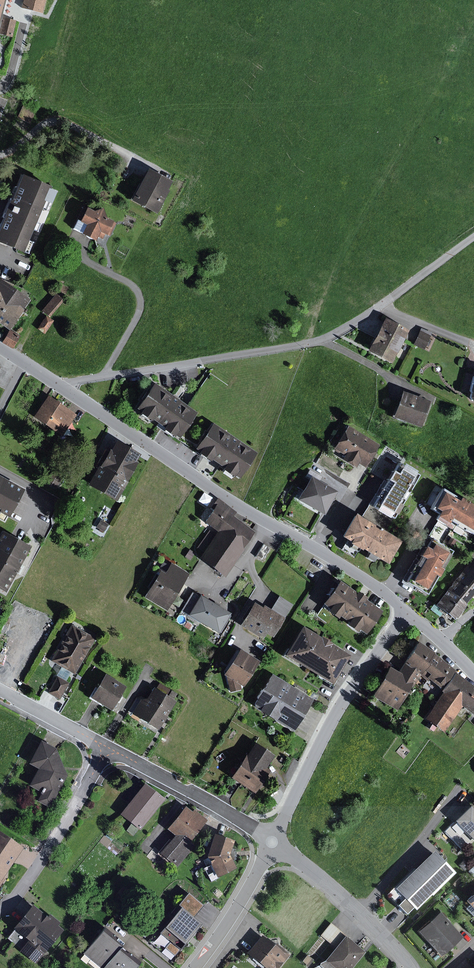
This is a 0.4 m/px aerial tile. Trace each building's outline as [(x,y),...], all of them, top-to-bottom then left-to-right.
[(17,17),(5,15),(3,30),(14,32),(17,17)] [(175,180),(151,169),(135,200),(158,212),(175,180)] [(20,175),(0,220),(0,243),(20,252),(48,187),(20,175)] [(97,211),(86,205),(79,218),(89,223),(84,234),(98,241),(100,235),(105,238),(108,233),(110,234),(117,221),(109,217),(106,208),(97,211)] [(0,282),(0,324),(7,329),(27,299),(0,282)] [(69,293),(74,285),(67,282),(63,290),(69,293)] [(59,293),(45,309),(52,315),(66,299),(59,293)] [(56,319),(49,314),(41,327),(48,331),(56,319)] [(413,328),(389,315),(371,349),(395,362),(413,328)] [(438,332),(425,326),(417,342),(431,348),(438,332)] [(22,335),(12,329),(6,340),(16,345),(22,335)] [(159,379),(138,406),(181,439),(202,412),(159,379)] [(436,401),(406,389),(395,417),(426,428),(436,401)] [(33,418),(62,436),(75,415),(47,397),(33,418)] [(260,452),(218,419),(198,444),(240,477),(260,452)] [(352,423),(338,446),(353,455),(350,459),(362,466),(365,461),(370,464),(383,442),(352,423)] [(117,437),(92,484),(118,498),(143,451),(117,437)] [(416,474),(406,468),(403,474),(396,470),(390,480),(396,483),(384,504),(395,510),(416,474)] [(314,473),(301,496),(327,512),(340,488),(314,473)] [(12,516),(26,488),(0,475),(0,510),(12,516)] [(437,507),(442,510),(439,515),(451,522),(454,518),(473,530),(473,502),(463,495),(461,499),(447,491),(437,507)] [(220,504),(207,521),(220,531),(203,554),(228,572),(258,531),(220,504)] [(404,540),(358,513),(345,535),(391,562),(404,540)] [(0,537),(0,591),(5,594),(32,548),(3,531),(0,537)] [(452,552),(438,543),(435,548),(430,545),(424,555),(430,558),(416,580),(429,588),(452,552)] [(451,588),(470,603),(473,598),(473,559),(451,588)] [(164,568),(148,594),(171,608),(193,573),(176,562),(170,571),(164,568)] [(386,612),(343,581),(326,605),(369,636),(386,612)] [(470,603),(451,588),(439,604),(458,618),(470,603)] [(236,612),(202,591),(188,614),(222,635),(236,612)] [(267,606),(258,601),(243,625),(266,639),(271,631),(277,635),(282,626),(296,604),(282,596),(275,609),(268,604),(267,606)] [(95,639),(71,626),(50,662),(74,676),(95,639)] [(354,656),(305,626),(288,654),(336,684),(354,656)] [(424,676),(437,655),(439,653),(422,642),(401,672),(418,683),(424,676)] [(241,648),(226,673),(229,676),(233,691),(243,688),(242,683),(246,685),(261,659),(241,648)] [(437,655),(424,676),(431,681),(432,678),(437,681),(445,687),(456,670),(457,669),(437,655)] [(418,683),(401,672),(393,668),(377,695),(399,709),(413,686),(416,688),(418,683)] [(429,717),(448,730),(465,705),(473,711),(473,683),(456,670),(445,687),(444,689),(447,691),(429,717)] [(316,699),(275,673),(256,704),(297,730),(316,699)] [(111,713),(126,688),(105,676),(90,700),(111,713)] [(69,684),(57,677),(47,695),(59,702),(69,684)] [(140,701),(131,715),(158,732),(166,720),(177,703),(154,688),(147,700),(140,701)] [(41,742),(28,766),(37,771),(27,788),(40,795),(36,801),(50,809),(67,777),(63,768),(56,750),(41,742)] [(233,777),(258,794),(274,771),(268,767),(277,754),(261,743),(253,756),(249,753),(233,777)] [(167,797),(149,783),(125,812),(135,820),(129,829),(136,835),(167,797)] [(471,804),(442,832),(457,848),(468,837),(473,843),(473,807),(471,804)] [(192,813),(185,807),(166,830),(174,836),(160,854),(176,867),(193,845),(190,843),(207,821),(194,810),(192,813)] [(237,839),(216,832),(209,854),(220,875),(239,866),(233,853),(237,839)] [(23,850),(11,841),(0,834),(0,884),(23,850)] [(458,870),(438,849),(393,891),(413,912),(458,870)] [(160,938),(180,955),(206,924),(196,916),(207,904),(191,891),(180,904),(185,908),(160,938)] [(65,929),(33,904),(6,937),(38,962),(65,929)] [(419,931),(441,957),(465,936),(443,911),(419,931)] [(369,951),(334,922),(309,952),(328,967),(354,967),(369,951)] [(106,927),(87,951),(106,966),(120,948),(125,942),(106,927)] [(291,956),(265,935),(251,952),(268,966),(266,967),(281,967),(291,956)] [(120,948),(106,966),(104,967),(137,967),(140,964),(120,948)]
